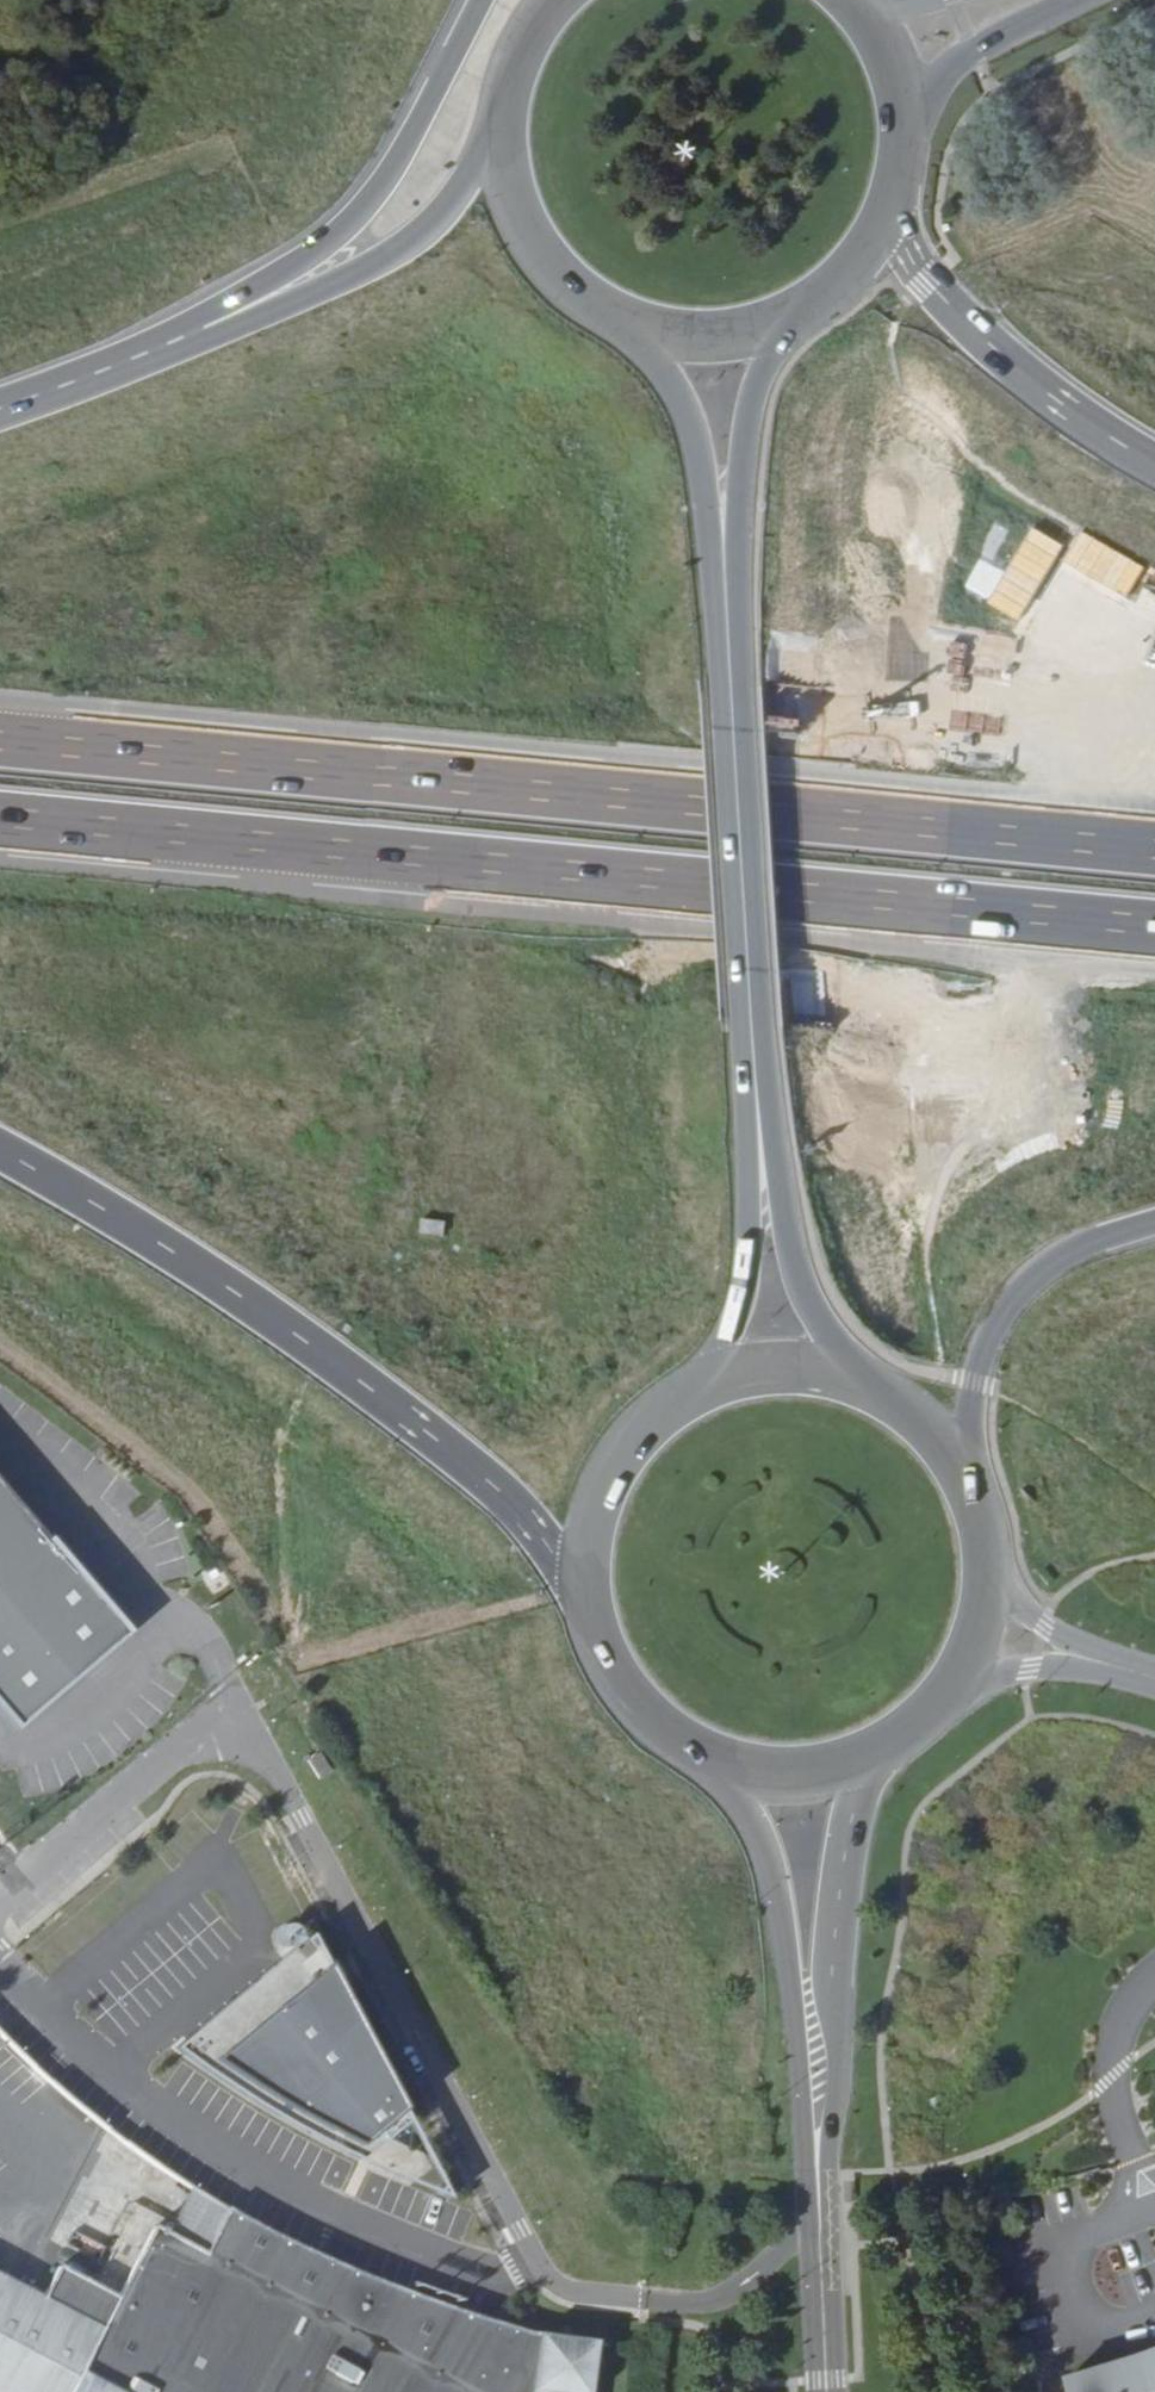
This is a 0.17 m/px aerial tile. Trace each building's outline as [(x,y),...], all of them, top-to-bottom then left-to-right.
[(12,1724),(115,1635),(0,1492),(0,1710),(12,1724)] [(318,1752),(306,1760),(318,1779),(330,1771),(318,1752)] [(356,2161),(404,2122),(305,1941),(175,2051),(356,2161)] [(202,2190),(197,2187),(173,2232),(211,2252),(234,2209),(202,2190)] [(234,2209),(211,2252),(173,2232),(160,2226),(122,2296),(102,2286),(64,2266),(47,2297),(0,2272),(0,2391),(594,2391),(602,2340),(545,2333),(538,2332),(413,2291),(265,2225),(234,2209)] [(1071,2386),(1073,2391),(1154,2391),(1154,2360),(1147,2363),(1148,2367),(1139,2370),(1138,2366),(1071,2386)]
